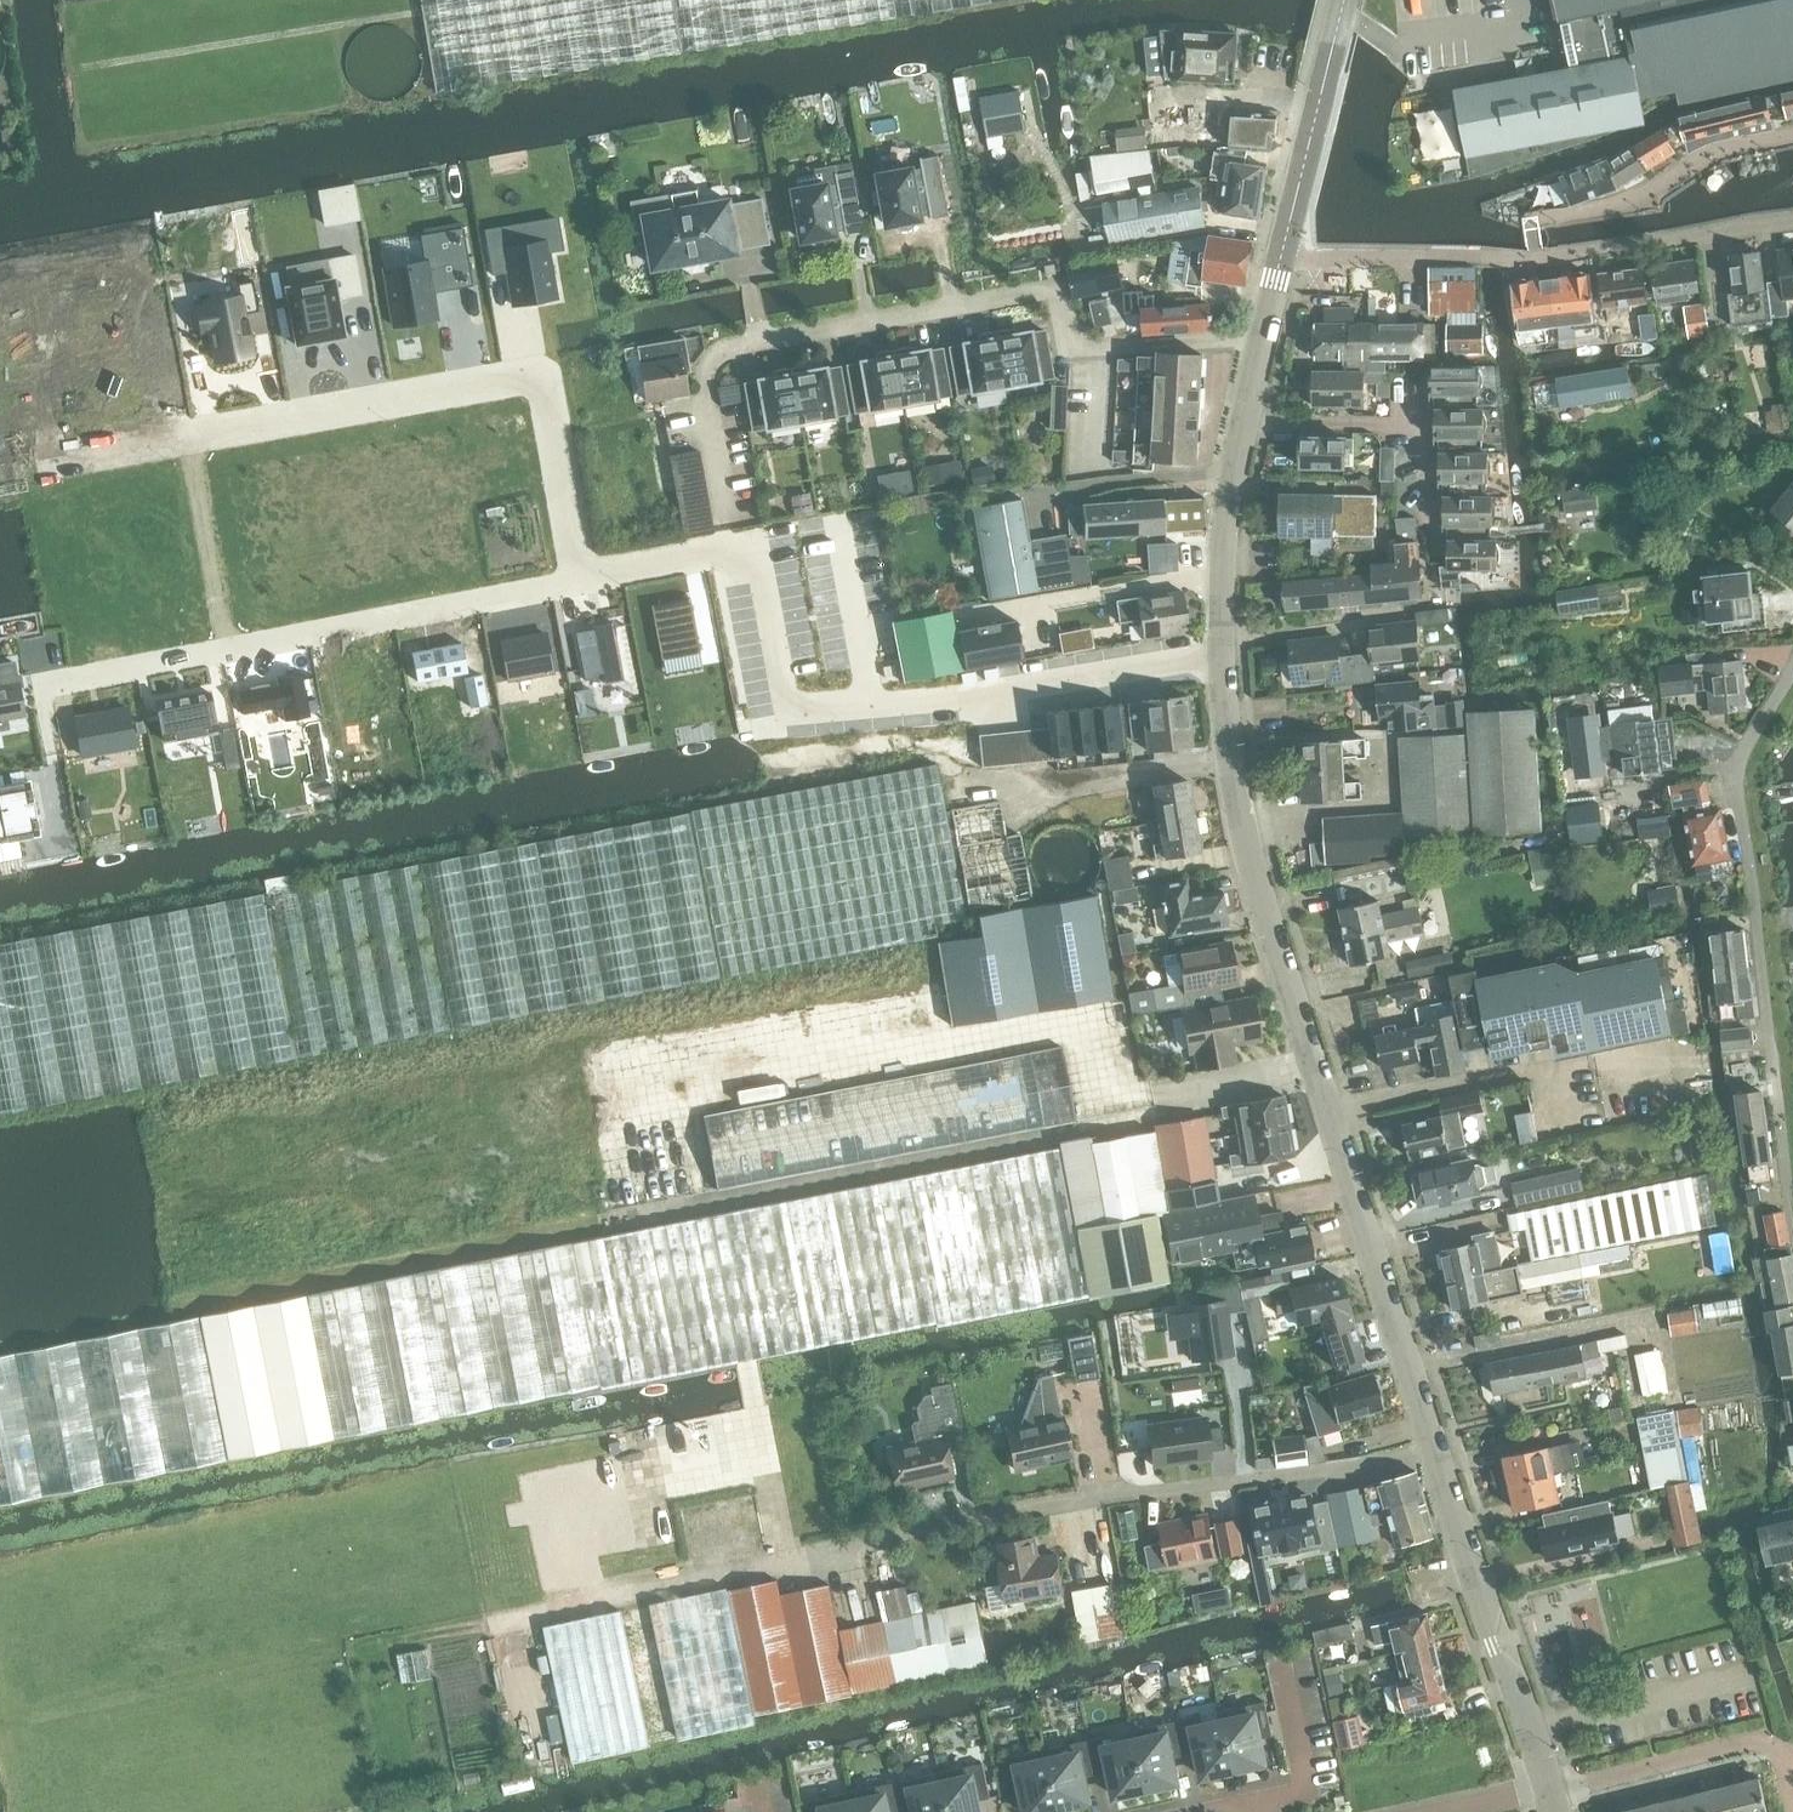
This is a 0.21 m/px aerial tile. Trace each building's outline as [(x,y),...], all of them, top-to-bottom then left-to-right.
[(423,4),(438,92),(1000,0),(422,0),(423,4)] [(1565,44),(1565,45),(1569,66),(1455,88),(1461,122),(1470,165),(1472,175),(1613,130),(1647,123),(1641,95),(1675,88),(1792,63),(1792,0),(1555,0),(1565,44)] [(422,64),(422,56),(420,48),(417,41),(413,35),(407,30),(401,26),(393,23),(386,22),(378,23),(371,25),(364,28),(358,33),(353,39),(349,45),(347,53),(346,60),(347,68),(350,75),(353,82),(358,88),(364,92),(371,96),(379,97),(386,98),(394,97),(401,94),(408,90),(413,84),(417,78),(420,71),(422,64)] [(1163,49),(1145,51),(1148,75),(1166,73),(1166,78),(1171,78),(1234,82),(1237,33),(1174,30),(1161,29),(1163,49)] [(1764,95),(1770,118),(1792,113),(1792,89),(1764,95)] [(1018,91),(979,98),(986,137),(1025,130),(1022,111),(1018,91)] [(1681,119),(1664,128),(1676,149),(1685,143),(1684,138),(1770,118),(1764,95),(1680,115),(1681,117),(1681,119)] [(1428,157),(1463,148),(1451,101),(1417,110),(1428,157)] [(1212,132),(1183,133),(1184,148),(1221,147),(1229,147),(1235,147),(1248,148),(1271,150),(1272,136),(1275,136),(1277,115),(1233,111),(1231,129),(1212,128),(1212,132)] [(1664,128),(1636,143),(1648,167),(1676,149),(1664,128)] [(1609,159),(1559,177),(1569,204),(1618,187),(1617,185),(1648,167),(1636,143),(1610,160),(1609,159)] [(1221,147),(1215,176),(1220,177),(1217,194),(1222,195),(1219,210),(1258,217),(1259,218),(1267,166),(1266,166),(1246,163),(1248,148),(1235,147),(1229,147),(1221,147)] [(1153,148),(1124,151),(1128,187),(1157,184),(1153,148)] [(1124,151),(1093,155),(1097,190),(1128,187),(1124,151)] [(889,225),(897,224),(902,227),(908,228),(913,225),(917,220),(925,218),(924,215),(931,214),(932,219),(934,218),(934,217),(950,215),(939,155),(923,158),(923,157),(921,157),(923,167),(915,168),(915,167),(880,174),(889,225)] [(804,240),(812,239),(817,242),(823,242),(829,239),(832,234),(839,233),(839,230),(846,229),(847,233),(849,233),(844,205),(860,202),(854,170),(852,161),(835,164),(837,172),(836,172),(838,182),(830,184),(830,183),(795,189),(804,240)] [(353,185),(319,191),(325,224),(359,218),(353,185)] [(1182,189),(1153,194),(1160,229),(1206,221),(1200,187),(1194,188),(1193,187),(1182,189)] [(770,243),(766,222),(762,197),(730,203),(730,200),(697,205),(695,192),(671,197),(673,210),(645,215),(651,245),(655,267),(687,261),(686,253),(706,249),(707,258),(740,252),(739,249),(770,243)] [(1109,238),(1160,229),(1153,194),(1103,203),(1109,238)] [(543,234),(487,244),(492,274),(507,272),(513,305),(556,297),(548,251),(562,248),(557,217),(541,220),(543,234)] [(421,239),(380,246),(384,268),(394,325),(436,318),(432,292),(473,284),(463,227),(420,234),(421,239)] [(1200,283),(1201,276),(1243,283),(1250,240),(1208,233),(1205,248),(1190,245),(1184,280),(1200,283)] [(1768,288),(1772,318),(1788,316),(1787,299),(1792,299),(1792,247),(1778,249),(1781,281),(1767,283),(1768,288)] [(1759,252),(1731,256),(1735,294),(1728,294),(1731,323),(1772,318),(1768,288),(1763,289),(1759,252)] [(290,285),(285,286),(296,344),(344,336),(337,297),(361,292),(354,254),(327,259),(331,278),(290,285)] [(1118,256),(1094,258),(1096,283),(1120,281),(1118,256)] [(1692,288),(1701,287),(1696,256),(1656,262),(1661,299),(1693,294),(1692,288)] [(1094,258),(1070,260),(1072,285),(1096,283),(1094,258)] [(1632,300),(1648,298),(1644,264),(1601,269),(1605,303),(1621,301),(1621,307),(1633,305),(1632,300)] [(1445,314),(1446,323),(1477,322),(1474,267),(1429,267),(1429,315),(1445,314)] [(1573,275),(1554,277),(1560,327),(1562,340),(1598,335),(1590,273),(1586,273),(1586,272),(1583,270),(1575,271),(1572,274),(1573,275)] [(1515,282),(1514,282),(1522,341),(1526,345),(1562,340),(1560,327),(1554,277),(1529,280),(1526,277),(1518,278),(1515,282)] [(206,305),(199,307),(203,330),(210,329),(216,360),(252,353),(248,333),(250,333),(250,331),(248,331),(246,319),(248,319),(248,317),(245,318),(245,313),(258,310),(252,279),(237,282),(239,297),(205,303),(206,305)] [(1143,289),(1123,291),(1125,312),(1142,311),(1144,332),(1212,328),(1211,319),(1213,319),(1213,314),(1211,314),(1210,304),(1155,308),(1154,294),(1143,294),(1143,289)] [(1089,302),(1095,327),(1112,323),(1106,298),(1089,302)] [(1706,306),(1685,308),(1689,337),(1710,334),(1706,306)] [(1316,339),(1310,343),(1310,352),(1316,355),(1316,356),(1347,356),(1347,370),(1367,370),(1367,357),(1371,357),(1371,321),(1354,321),(1354,309),(1322,309),(1322,322),(1316,322),(1316,339)] [(1654,312),(1639,314),(1642,338),(1657,336),(1654,312)] [(1404,321),(1371,321),(1371,357),(1404,357),(1404,321)] [(1436,357),(1436,321),(1404,321),(1404,357),(1436,357)] [(1446,323),(1447,354),(1483,354),(1482,322),(1477,322),(1446,323)] [(1015,334),(1014,326),(995,330),(1005,385),(1052,376),(1044,329),(1015,334)] [(684,330),(617,342),(627,403),(690,394),(684,360),(688,359),(684,330)] [(957,393),(1005,385),(995,330),(976,333),(978,341),(949,346),(957,393)] [(913,353),(911,345),(893,348),(902,403),(950,394),(942,348),(913,353)] [(855,411),(902,403),(893,348),(874,351),(875,359),(846,364),(855,411)] [(1136,450),(1135,463),(1135,467),(1154,468),(1155,456),(1199,458),(1204,353),(1158,351),(1158,355),(1140,354),(1136,450)] [(1118,358),(1118,369),(1133,370),(1133,357),(1118,358)] [(810,371),(809,363),(790,366),(800,421),(848,412),(839,366),(810,371)] [(752,430),(800,421),(790,366),(772,369),(773,378),(744,383),(752,430)] [(1431,393),(1458,393),(1458,408),(1477,408),(1478,393),(1480,393),(1479,388),(1481,379),(1478,370),(1478,366),(1431,366),(1431,379),(1431,393)] [(1555,382),(1534,385),(1537,407),(1560,403),(1560,407),(1632,396),(1626,366),(1555,377),(1555,382)] [(1310,385),(1310,388),(1310,390),(1310,392),(1311,394),(1312,396),(1314,399),(1314,405),(1364,405),(1364,381),(1377,381),(1377,395),(1390,395),(1389,370),(1367,370),(1347,370),(1314,369),(1314,377),(1313,378),(1312,380),(1310,385)] [(1052,385),(1050,424),(1064,425),(1066,386),(1066,380),(1052,379),(1052,385)] [(1462,438),(1463,452),(1482,452),(1483,438),(1484,438),(1484,434),(1486,424),(1483,415),(1483,408),(1477,408),(1458,408),(1436,408),(1436,423),(1436,437),(1462,438)] [(1790,426),(1789,412),(1774,414),(1776,428),(1790,426)] [(1353,436),(1299,435),(1299,465),(1344,465),(1344,451),(1353,451),(1353,436)] [(1397,446),(1381,445),(1380,477),(1395,478),(1397,446)] [(1416,464),(1417,445),(1399,445),(1398,472),(1407,473),(1407,464),(1416,464)] [(1113,461),(1135,463),(1136,450),(1113,449),(1113,461)] [(670,455),(684,536),(713,531),(698,450),(670,455)] [(1440,481),(1466,481),(1467,495),(1486,496),(1487,481),(1489,481),(1488,477),(1491,468),(1488,460),(1488,453),(1482,452),(1463,452),(1440,452),(1440,467),(1440,481)] [(962,479),(959,460),(922,467),(925,485),(962,479)] [(990,463),(971,468),(975,486),(994,482),(990,463)] [(908,470),(876,476),(880,496),(912,491),(908,470)] [(1773,508),(1792,523),(1792,483),(1773,508)] [(1595,486),(1562,490),(1565,513),(1598,509),(1595,486)] [(792,515),(811,511),(808,492),(789,495),(792,515)] [(1282,533),(1375,533),(1375,492),(1282,492),(1282,533)] [(1067,504),(1069,535),(1205,525),(1206,493),(1067,504)] [(1445,495),(1444,510),(1444,525),(1448,525),(1449,539),(1491,540),(1492,525),(1493,525),(1493,520),(1495,512),(1492,503),(1492,496),(1486,496),(1467,495),(1445,495)] [(1074,583),(1068,555),(1064,534),(1030,540),(1021,498),(971,508),(988,598),(1074,583)] [(1402,601),(1419,599),(1419,595),(1422,595),(1418,559),(1415,516),(1398,516),(1401,540),(1389,542),(1391,561),(1390,561),(1391,570),(1388,570),(1391,597),(1402,596),(1402,601)] [(1449,566),(1441,566),(1443,587),(1461,587),(1461,568),(1471,568),(1478,570),(1485,569),(1497,569),(1497,565),(1499,555),(1497,545),(1497,540),(1491,540),(1449,539),(1449,554),(1449,566)] [(1091,580),(1085,554),(1068,555),(1074,583),(1091,580)] [(1382,598),(1391,597),(1388,570),(1391,570),(1390,561),(1374,563),(1375,572),(1357,574),(1360,602),(1365,601),(1366,606),(1383,604),(1382,598)] [(1754,568),(1708,571),(1709,583),(1697,584),(1698,595),(1709,594),(1710,613),(1757,610),(1754,568)] [(1287,581),(1290,609),(1360,602),(1357,574),(1287,581)] [(1142,624),(1144,636),(1192,627),(1186,591),(1185,584),(1114,596),(1117,618),(1131,617),(1142,624)] [(1600,608),(1597,584),(1556,590),(1560,616),(1600,608)] [(1698,595),(1683,596),(1685,618),(1700,616),(1698,595)] [(690,597),(651,604),(661,659),(700,651),(695,624),(692,624),(689,612),(693,611),(690,597)] [(1429,609),(1415,611),(1416,624),(1431,622),(1429,609)] [(950,610),(890,622),(902,681),(962,670),(954,631),(950,610)] [(1014,619),(954,631),(962,670),(1022,658),(1014,619)] [(1371,629),(1373,653),(1357,654),(1360,683),(1373,682),(1377,680),(1376,663),(1422,658),(1419,624),(1371,629)] [(614,626),(574,634),(584,681),(600,678),(599,675),(600,675),(603,675),(603,672),(623,668),(622,666),(614,626)] [(1090,626),(1057,632),(1061,653),(1094,647),(1090,626)] [(544,631),(501,639),(508,680),(551,672),(544,631)] [(1327,686),(1360,683),(1357,654),(1342,656),(1340,637),(1292,642),(1293,661),(1291,663),(1292,675),(1295,677),(1295,681),(1327,678),(1327,686)] [(462,642),(412,652),(417,680),(467,671),(462,642)] [(1689,666),(1661,669),(1664,693),(1707,688),(1710,712),(1747,707),(1741,660),(1708,664),(1707,652),(1687,654),(1689,666)] [(7,725),(6,716),(23,713),(14,661),(0,664),(0,726),(7,725)] [(249,689),(239,690),(243,714),(280,708),(282,720),(310,716),(303,671),(274,675),(276,685),(270,685),(270,681),(248,684),(249,689)] [(481,674),(465,677),(470,706),(487,703),(481,674)] [(1422,696),(1421,680),(1379,684),(1382,717),(1392,716),(1393,728),(1467,721),(1465,703),(1435,706),(1434,695),(1422,696)] [(590,688),(574,691),(579,716),(595,713),(590,688)] [(209,691),(156,701),(164,740),(217,730),(209,691)] [(1147,749),(1192,744),(1186,694),(1142,700),(1142,701),(1126,703),(1130,738),(1145,737),(1147,749)] [(1119,703),(1095,705),(1100,750),(1124,747),(1119,703)] [(1597,703),(1568,707),(1575,764),(1576,778),(1578,791),(1609,786),(1604,756),(1623,753),(1626,772),(1659,768),(1659,767),(1652,715),(1651,704),(1609,709),(1611,724),(1600,725),(1597,703)] [(1095,705),(1070,708),(1076,753),(1100,750),(1095,705)] [(127,707),(75,717),(82,754),(134,745),(127,707)] [(1070,708),(1046,711),(1048,725),(1052,756),(1076,753),(1070,708)] [(1433,734),(1398,736),(1403,812),(1324,816),(1325,840),(1327,861),(1371,859),(1371,855),(1406,852),(1405,837),(1542,831),(1535,711),(1535,708),(1501,709),(1467,711),(1468,732),(1433,734)] [(1048,725),(1033,727),(1037,765),(1053,763),(1052,756),(1048,725)] [(1020,761),(1033,760),(1030,727),(1016,729),(1020,761)] [(1020,761),(1016,729),(1003,730),(1006,762),(1020,761)] [(990,731),(993,764),(1006,762),(1003,730),(990,731)] [(990,731),(977,733),(981,765),(993,764),(990,731)] [(1365,738),(1304,740),(1305,769),(1344,767),(1344,755),(1357,754),(1357,756),(1366,756),(1365,738)] [(236,747),(222,750),(226,769),(240,766),(236,747)] [(934,924),(965,918),(935,764),(295,886),(0,943),(0,1112),(935,935),(934,924)] [(1344,767),(1305,769),(1306,798),(1361,796),(1360,779),(1345,780),(1344,767)] [(0,786),(0,841),(39,833),(29,780),(25,781),(23,770),(9,772),(11,784),(0,786)] [(1189,776),(1154,782),(1161,818),(1195,812),(1189,776)] [(1706,779),(1669,787),(1673,806),(1682,804),(1684,813),(1681,813),(1691,863),(1694,862),(1697,879),(1730,874),(1726,856),(1730,855),(1720,807),(1712,808),(1706,779)] [(949,808),(966,909),(1031,898),(1019,833),(1005,836),(998,800),(949,808)] [(1598,802),(1567,807),(1572,842),(1603,838),(1598,802)] [(1202,847),(1195,812),(1161,818),(1165,841),(1151,843),(1153,856),(1167,853),(1202,847)] [(1547,846),(1527,850),(1534,885),(1554,881),(1547,846)] [(1133,884),(1127,854),(1102,859),(1108,889),(1133,884)] [(1406,865),(1403,855),(1332,871),(1334,880),(1406,865)] [(1171,932),(1228,920),(1221,890),(1200,894),(1189,896),(1188,889),(1186,879),(1161,884),(1171,932)] [(1647,891),(1651,916),(1680,912),(1676,886),(1647,891)] [(936,941),(940,965),(951,1025),(1031,1011),(1113,998),(1096,895),(1034,905),(1020,908),(975,915),(978,934),(936,941)] [(1380,899),(1342,907),(1349,936),(1423,920),(1420,907),(1383,915),(1380,899)] [(1702,915),(1698,916),(1699,924),(1703,923),(1719,921),(1718,913),(1702,915)] [(1426,933),(1423,920),(1349,936),(1355,965),(1392,956),(1389,941),(1426,933)] [(1744,929),(1711,934),(1719,999),(1753,995),(1744,929)] [(1131,931),(1116,934),(1120,954),(1122,954),(1135,951),(1131,931)] [(1150,987),(1128,991),(1132,1014),(1154,1010),(1154,1011),(1222,998),(1219,984),(1237,981),(1233,963),(1236,959),(1235,950),(1230,947),(1230,943),(1163,955),(1168,984),(1150,987)] [(1454,966),(1452,950),(1405,960),(1409,976),(1454,966)] [(1135,952),(1122,954),(1124,968),(1131,967),(1136,960),(1135,952)] [(1580,971),(1593,1034),(1596,1049),(1671,1034),(1655,956),(1580,971)] [(1557,963),(1540,967),(1556,1041),(1593,1034),(1580,971),(1579,972),(1557,963)] [(1492,1055),(1497,1054),(1556,1041),(1540,967),(1482,979),(1479,979),(1476,969),(1450,975),(1455,999),(1465,1045),(1466,1048),(1489,1043),(1492,1055)] [(1419,986),(1395,991),(1397,1004),(1422,999),(1419,986)] [(1196,1048),(1200,1067),(1233,1061),(1230,1045),(1233,1041),(1261,1036),(1254,997),(1182,1011),(1189,1049),(1196,1048)] [(1414,1027),(1377,1035),(1383,1067),(1421,1059),(1418,1045),(1432,1043),(1434,1051),(1439,1075),(1468,1068),(1463,1045),(1465,1045),(1455,999),(1414,1008),(1418,1030),(1415,1030),(1414,1027)] [(308,1143),(260,1152),(269,1200),(317,1191),(319,1205),(915,1093),(901,1017),(305,1129),(308,1143)] [(1721,1029),(1724,1051),(1751,1047),(1750,1025),(1721,1029)] [(1148,1064),(1142,1065),(1144,1078),(1156,1076),(1155,1069),(1148,1064)] [(1736,1091),(1745,1157),(1747,1157),(1750,1180),(1772,1177),(1767,1139),(1769,1139),(1761,1088),(1736,1091)] [(1448,1133),(1466,1129),(1462,1115),(1483,1111),(1479,1090),(1438,1099),(1443,1116),(1405,1125),(1408,1143),(1406,1143),(1408,1153),(1411,1153),(1412,1159),(1452,1150),(1448,1133)] [(1233,1116),(1236,1134),(1287,1125),(1282,1095),(1219,1106),(1221,1117),(1233,1116)] [(1203,1115),(1152,1124),(1157,1156),(1208,1146),(1203,1115)] [(1239,1152),(1227,1154),(1229,1166),(1241,1164),(1241,1163),(1292,1154),(1287,1125),(1236,1134),(1239,1152)] [(0,1355),(0,1503),(597,1387),(934,1322),(934,1325),(1034,1305),(1087,1294),(1127,1287),(1167,1280),(1155,1213),(1159,1212),(1159,1211),(1218,1199),(1214,1177),(1163,1186),(1153,1131),(1106,1139),(1090,1141),(1089,1136),(1057,1142),(1058,1147),(1034,1151),(570,1242),(0,1355)] [(1208,1146),(1157,1156),(1163,1186),(1214,1177),(1208,1146)] [(1473,1158),(1413,1171),(1420,1206),(1480,1193),(1479,1187),(1484,1186),(1486,1181),(1483,1165),(1479,1163),(1474,1164),(1473,1158)] [(1579,1166),(1511,1182),(1516,1204),(1583,1189),(1579,1166)] [(1628,1241),(1733,1222),(1722,1169),(1567,1201),(1509,1213),(1509,1214),(1512,1229),(1540,1223),(1544,1240),(1530,1243),(1534,1262),(1628,1241)] [(1757,1189),(1745,1191),(1748,1205),(1760,1203),(1757,1189)] [(1218,1199),(1159,1211),(1159,1212),(1165,1239),(1169,1261),(1177,1259),(1178,1260),(1232,1248),(1227,1222),(1255,1216),(1250,1193),(1218,1199)] [(1763,1213),(1770,1247),(1764,1248),(1767,1260),(1770,1259),(1773,1280),(1777,1302),(1792,1299),(1792,1252),(1785,1210),(1774,1212),(1763,1213)] [(1255,1216),(1227,1222),(1232,1248),(1237,1268),(1270,1261),(1272,1272),(1305,1265),(1303,1254),(1313,1252),(1306,1220),(1300,1222),(1282,1225),(1279,1211),(1255,1216)] [(1474,1244),(1443,1251),(1450,1280),(1502,1269),(1496,1241),(1493,1229),(1472,1234),(1474,1244)] [(1502,1269),(1450,1280),(1457,1310),(1527,1294),(1525,1287),(1549,1282),(1554,1305),(1588,1298),(1583,1277),(1633,1267),(1628,1241),(1534,1262),(1502,1269)] [(1238,1280),(1240,1289),(1252,1343),(1268,1339),(1257,1294),(1272,1290),(1287,1287),(1283,1269),(1238,1280)] [(1287,1287),(1272,1290),(1277,1311),(1294,1307),(1297,1323),(1320,1317),(1350,1311),(1341,1273),(1288,1285),(1288,1287),(1287,1287)] [(1197,1302),(1184,1303),(1192,1359),(1232,1352),(1226,1311),(1243,1308),(1237,1280),(1196,1290),(1197,1302)] [(1703,1314),(1704,1317),(1743,1312),(1740,1297),(1693,1304),(1694,1306),(1696,1306),(1697,1315),(1703,1314)] [(1792,1327),(1789,1305),(1765,1309),(1769,1331),(1775,1330),(1781,1370),(1784,1370),(1784,1372),(1792,1371),(1792,1327)] [(1672,1334),(1699,1330),(1695,1308),(1669,1312),(1672,1334)] [(1350,1311),(1320,1317),(1334,1366),(1364,1357),(1350,1311)] [(1498,1328),(1473,1332),(1475,1344),(1501,1340),(1498,1328)] [(1626,1333),(1582,1342),(1582,1345),(1536,1354),(1543,1384),(1589,1374),(1586,1360),(1601,1355),(1600,1351),(1628,1345),(1626,1333)] [(1089,1335),(1067,1338),(1074,1380),(1098,1377),(1089,1335)] [(1638,1374),(1643,1396),(1668,1391),(1659,1348),(1634,1354),(1638,1374)] [(1497,1394),(1543,1384),(1536,1354),(1490,1364),(1497,1394)] [(1019,1427),(1005,1430),(1014,1468),(1070,1456),(1062,1418),(1061,1418),(1051,1374),(1037,1377),(1019,1427)] [(1326,1387),(1325,1383),(1302,1386),(1317,1435),(1339,1429),(1337,1422),(1382,1409),(1377,1392),(1380,1391),(1376,1378),(1373,1379),(1371,1374),(1326,1387)] [(943,1437),(959,1433),(947,1382),(929,1386),(931,1392),(923,1394),(914,1407),(918,1418),(912,1420),(909,1425),(912,1438),(885,1445),(894,1486),(951,1473),(943,1437)] [(1783,1400),(1787,1422),(1788,1421),(1792,1420),(1792,1398),(1783,1400)] [(1624,1405),(1609,1407),(1611,1419),(1626,1416),(1624,1405)] [(1699,1406),(1678,1410),(1682,1437),(1684,1447),(1692,1484),(1698,1509),(1707,1506),(1701,1480),(1693,1435),(1705,1433),(1699,1406)] [(1676,1411),(1639,1419),(1643,1439),(1646,1455),(1684,1447),(1682,1437),(1676,1411)] [(1223,1447),(1221,1435),(1219,1424),(1206,1426),(1204,1415),(1148,1423),(1153,1464),(1210,1456),(1209,1449),(1223,1447)] [(1271,1436),(1275,1465),(1323,1458),(1317,1436),(1301,1438),(1300,1432),(1271,1436)] [(1507,1456),(1512,1482),(1554,1473),(1573,1469),(1567,1442),(1507,1456)] [(1684,1447),(1646,1455),(1652,1489),(1668,1486),(1669,1488),(1669,1489),(1692,1484),(1684,1447)] [(1417,1472),(1365,1486),(1373,1512),(1388,1508),(1388,1504),(1423,1495),(1417,1472)] [(1517,1509),(1560,1500),(1554,1473),(1512,1482),(1517,1509)] [(1692,1484),(1669,1489),(1678,1531),(1673,1532),(1676,1547),(1703,1541),(1697,1513),(1696,1509),(1698,1509),(1692,1484)] [(1435,1536),(1424,1494),(1423,1495),(1388,1504),(1388,1508),(1373,1512),(1365,1486),(1365,1485),(1329,1495),(1343,1545),(1377,1535),(1375,1526),(1374,1523),(1391,1519),(1392,1522),(1398,1546),(1430,1537),(1434,1536),(1435,1536)] [(1328,1501),(1312,1504),(1310,1495),(1291,1499),(1290,1496),(1271,1500),(1271,1503),(1253,1507),(1262,1552),(1281,1548),(1282,1555),(1301,1551),(1300,1544),(1319,1540),(1321,1550),(1337,1546),(1328,1501)] [(1545,1525),(1539,1526),(1546,1560),(1591,1551),(1590,1546),(1619,1540),(1613,1510),(1612,1510),(1609,1498),(1542,1513),(1545,1525)] [(1777,1508),(1779,1519),(1792,1516),(1792,1505),(1777,1508)] [(1168,1565),(1168,1566),(1215,1556),(1207,1514),(1159,1524),(1163,1541),(1144,1545),(1149,1569),(1168,1565)] [(1792,1581),(1792,1519),(1760,1526),(1768,1561),(1774,1560),(1774,1563),(1779,1585),(1792,1581)] [(1241,1551),(1235,1520),(1216,1524),(1222,1555),(1241,1551)] [(1055,1592),(1062,1591),(1056,1554),(1042,1556),(1036,1552),(1034,1538),(1033,1537),(999,1543),(1003,1563),(999,1564),(1003,1583),(987,1586),(991,1608),(1006,1605),(1006,1601),(1034,1596),(1038,1595),(1041,1598),(1047,1599),(1052,1597),(1055,1592)] [(1267,1570),(1254,1572),(1260,1603),(1261,1605),(1274,1602),(1273,1600),(1267,1570)] [(572,1761),(755,1722),(753,1715),(803,1705),(780,1594),(777,1579),(727,1590),(727,1588),(544,1626),(572,1761)] [(781,1594),(780,1594),(803,1705),(852,1694),(854,1694),(853,1693),(840,1629),(839,1628),(830,1584),(828,1584),(781,1594)] [(1082,1639),(1120,1632),(1112,1584),(1073,1591),(1082,1639)] [(878,1591),(884,1619),(897,1683),(989,1664),(976,1600),(975,1600),(923,1610),(922,1611),(918,1591),(907,1594),(905,1585),(878,1591)] [(1228,1587),(1214,1589),(1218,1607),(1231,1604),(1228,1587)] [(1396,1640),(1398,1650),(1435,1641),(1428,1611),(1374,1625),(1379,1644),(1396,1640)] [(897,1683),(884,1619),(840,1629),(853,1693),(897,1683)] [(1354,1637),(1350,1623),(1313,1632),(1317,1645),(1354,1637)] [(1398,1650),(1405,1677),(1411,1675),(1420,1673),(1418,1668),(1440,1662),(1435,1641),(1398,1650)] [(399,1648),(404,1676),(431,1672),(427,1644),(399,1648)] [(1434,1702),(1450,1698),(1440,1662),(1418,1668),(1420,1673),(1411,1675),(1405,1677),(1405,1679),(1401,1680),(1410,1716),(1436,1710),(1434,1702)] [(1339,1664),(1324,1668),(1326,1674),(1330,1694),(1345,1691),(1339,1664)] [(1252,1703),(1221,1710),(1222,1717),(1234,1770),(1242,1768),(1243,1772),(1260,1768),(1259,1764),(1265,1763),(1259,1738),(1273,1735),(1265,1700),(1252,1703)] [(1185,1754),(1198,1752),(1203,1776),(1209,1775),(1209,1779),(1226,1775),(1226,1771),(1234,1770),(1222,1717),(1204,1721),(1202,1714),(1177,1720),(1185,1754)] [(1359,1714),(1334,1720),(1341,1748),(1365,1743),(1359,1714)] [(1146,1789),(1154,1787),(1155,1791),(1173,1787),(1172,1783),(1177,1782),(1171,1757),(1185,1754),(1177,1720),(1133,1729),(1135,1736),(1146,1789)] [(1097,1774),(1110,1771),(1116,1795),(1121,1794),(1122,1798),(1139,1794),(1138,1791),(1146,1789),(1135,1736),(1114,1740),(1113,1734),(1090,1739),(1097,1774)] [(1059,1808),(1067,1806),(1068,1810),(1085,1806),(1084,1802),(1089,1801),(1084,1776),(1097,1774),(1090,1739),(1046,1748),(1059,1808)] [(1002,1758),(1009,1793),(1022,1790),(1027,1811),(1050,1811),(1050,1810),(1059,1808),(1046,1748),(1002,1758)] [(977,1800),(990,1797),(983,1762),(938,1772),(947,1811),(980,1811),(977,1800)] [(938,1772),(895,1781),(902,1811),(947,1811),(938,1772)] [(1731,1784),(1739,1811),(1769,1811),(1760,1776),(1731,1784)] [(895,1781),(851,1791),(856,1811),(902,1811),(895,1781)] [(1703,1791),(1709,1811),(1739,1811),(1731,1784),(1703,1791)] [(807,1800),(810,1811),(856,1811),(851,1791),(807,1800)] [(1703,1791),(1675,1798),(1679,1811),(1709,1811),(1703,1791)] [(1647,1806),(1649,1811),(1679,1811),(1675,1798),(1647,1806)]
